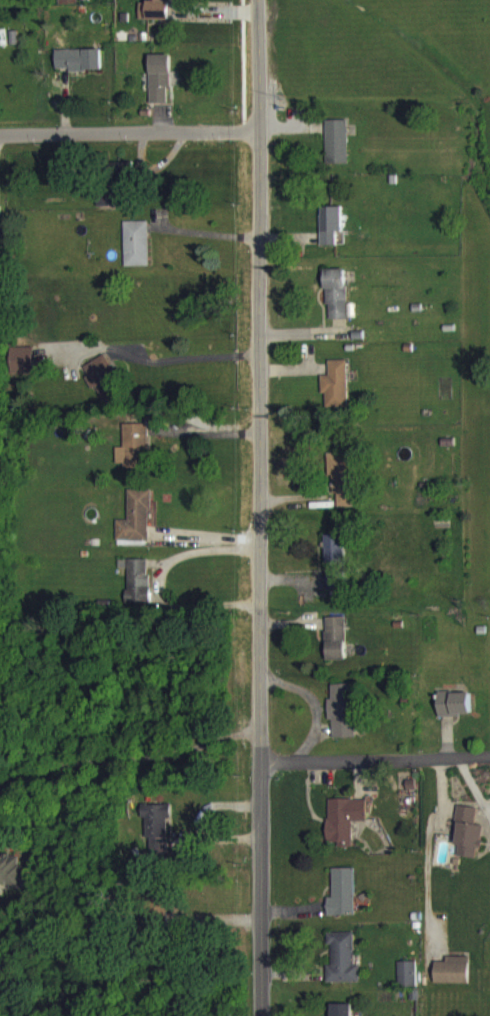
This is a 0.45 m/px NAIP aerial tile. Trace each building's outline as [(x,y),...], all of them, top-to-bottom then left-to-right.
[(168,30),(169,0),(146,0),(146,13),(139,13),(139,30),(168,30)] [(55,60),(56,79),(69,79),(69,82),(101,82),(101,60),(55,60)] [(148,66),(149,114),(168,114),(167,99),(171,98),(170,65),(148,66)] [(325,175),(347,174),(347,131),(324,131),(325,175)] [(124,217),(123,202),(98,203),(98,217),(124,217)] [(320,256),(336,256),(336,243),(341,243),(341,217),(320,217),(320,256)] [(123,233),(124,277),(149,276),(148,232),(123,233)] [(347,330),(346,280),(325,280),(326,330),(347,330)] [(11,385),(34,385),(34,358),(11,358),(11,385)] [(83,377),(88,385),(86,386),(104,416),(124,405),(101,366),(83,377)] [(347,370),(328,371),(329,386),(321,386),(321,405),(326,405),(326,419),(349,418),(347,370)] [(116,478),(146,477),(146,464),(145,435),(123,436),(124,458),(116,458),(116,478)] [(327,463),(327,486),(332,486),(332,505),(337,505),(337,518),(354,518),(354,463),(327,463)] [(116,551),(149,551),(150,500),(128,500),(127,531),(116,530),(116,551)] [(327,599),(346,599),(345,545),(325,546),(327,599)] [(150,571),(119,570),(119,579),(127,579),(127,613),(149,613),(150,571)] [(346,628),(325,628),(326,671),(346,671),(346,628)] [(331,695),(332,709),(328,709),(329,731),(332,731),(333,749),(356,748),(355,695),(331,695)] [(471,726),(470,702),(439,703),(439,727),(471,726)] [(328,810),(327,852),(338,853),(338,857),(352,858),(352,832),(367,832),(367,810),(328,810)] [(145,829),(146,865),(168,864),(167,831),(170,831),(170,815),(141,816),(142,829),(145,829)] [(479,870),(483,836),(475,835),(477,818),(460,816),(454,867),(479,870)] [(332,879),(332,908),(327,908),(327,926),(355,926),(355,879),(332,879)] [(354,943),(327,943),(328,955),(331,955),(332,976),(326,976),(326,993),(361,993),(360,975),(355,975),(354,943)] [(469,994),(470,968),(446,967),(446,972),(435,972),(435,994),(469,994)] [(416,972),(397,973),(398,998),(416,998),(416,972)]
